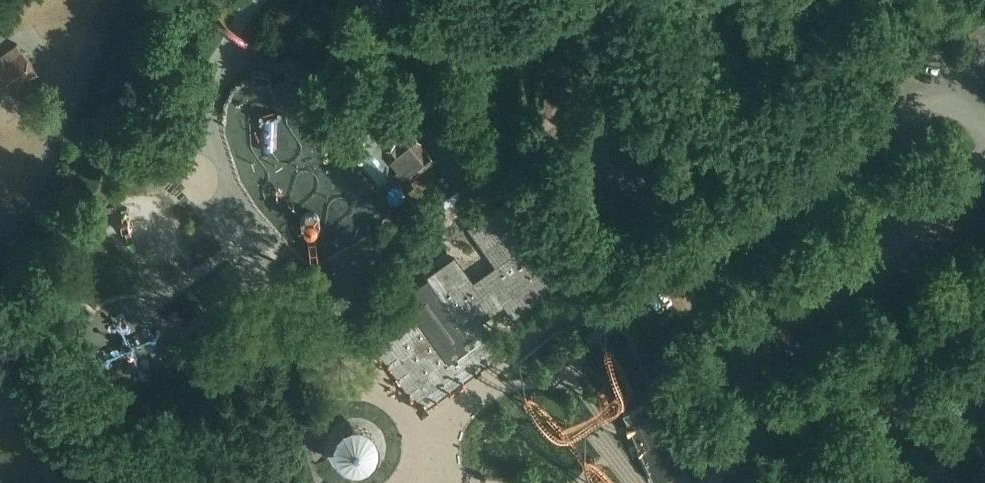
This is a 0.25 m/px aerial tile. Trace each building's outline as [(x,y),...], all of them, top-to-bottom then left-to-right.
[(11,90),(39,71),(23,48),(0,64),(0,75),(11,90)] [(632,220),(648,208),(618,168),(648,146),(619,106),(573,139),(632,220)] [(342,136),(377,185),(400,165),(386,148),(389,146),(378,133),(364,116),(345,131),(342,136)] [(377,185),(387,199),(438,157),(412,127),(389,146),(386,148),(400,165),(377,185)] [(174,146),(194,145),(193,136),(173,138),(174,146)] [(412,201),(428,197),(425,183),(409,187),(412,201)] [(511,256),(473,284),(492,310),(504,301),(514,314),(566,276),(563,272),(550,253),(545,246),(532,228),(519,211),(492,230),(511,256)] [(301,218),(302,230),(315,229),(313,216),(301,218)] [(492,310),(473,284),(454,258),(404,293),(374,315),(363,324),(410,389),(423,380),(432,392),(498,345),(479,319),(492,310)] [(633,433),(655,482),(669,475),(684,468),(668,434),(657,410),(656,407),(652,397),(637,404),(623,411),(624,414),(625,417),(626,418),(633,433)] [(364,435),(363,478),(397,479),(399,436),(364,435)]
